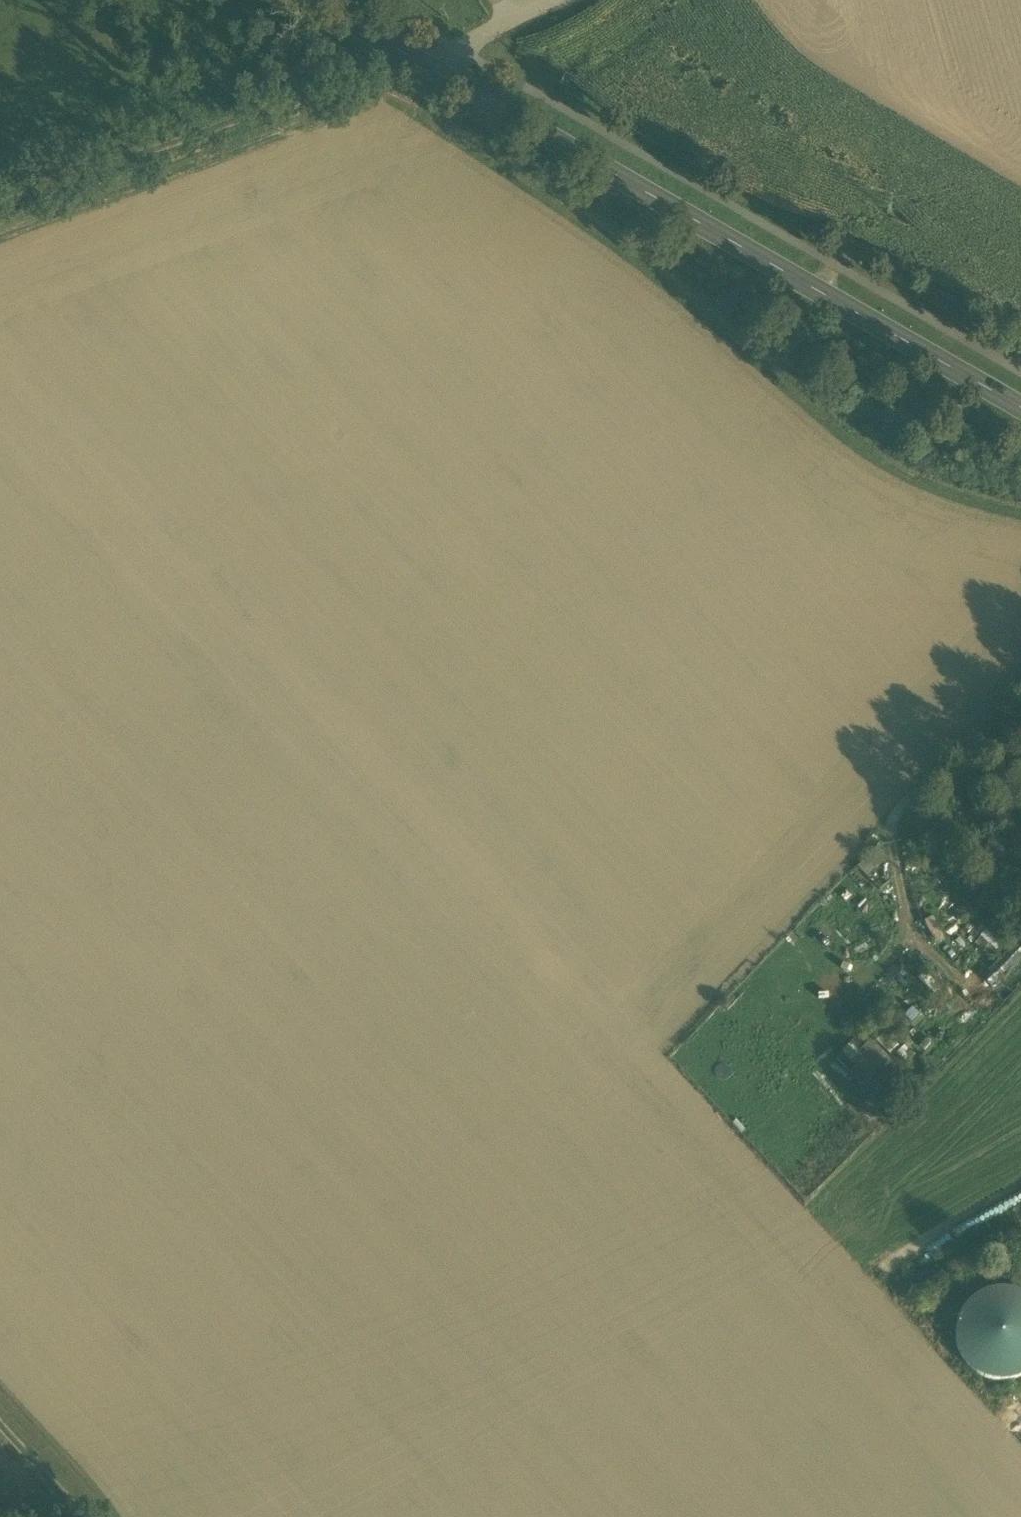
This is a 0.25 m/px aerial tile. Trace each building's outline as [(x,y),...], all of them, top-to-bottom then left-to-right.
[(944,939),(934,918),(924,923),(934,944),(944,939)] [(1005,946),(988,929),(979,937),(997,954),(1005,946)] [(1020,969),(1020,941),(993,967),(1007,982),(1020,969)] [(888,1061),(861,1034),(850,1044),(850,1045),(836,1059),(864,1087),(871,1080),(870,1079),(888,1061)] [(890,1069),(865,1093),(876,1104),(901,1079),(890,1069)] [(1010,1121),(1020,1143),(1020,1116),(1010,1121)] [(955,1337),(957,1350),(963,1362),(972,1371),(983,1378),(996,1381),(1009,1381),(1020,1377),(1020,1294),(1020,1293),(1007,1290),(994,1290),(981,1294),(970,1301),(962,1312),(957,1324),(955,1337)]
